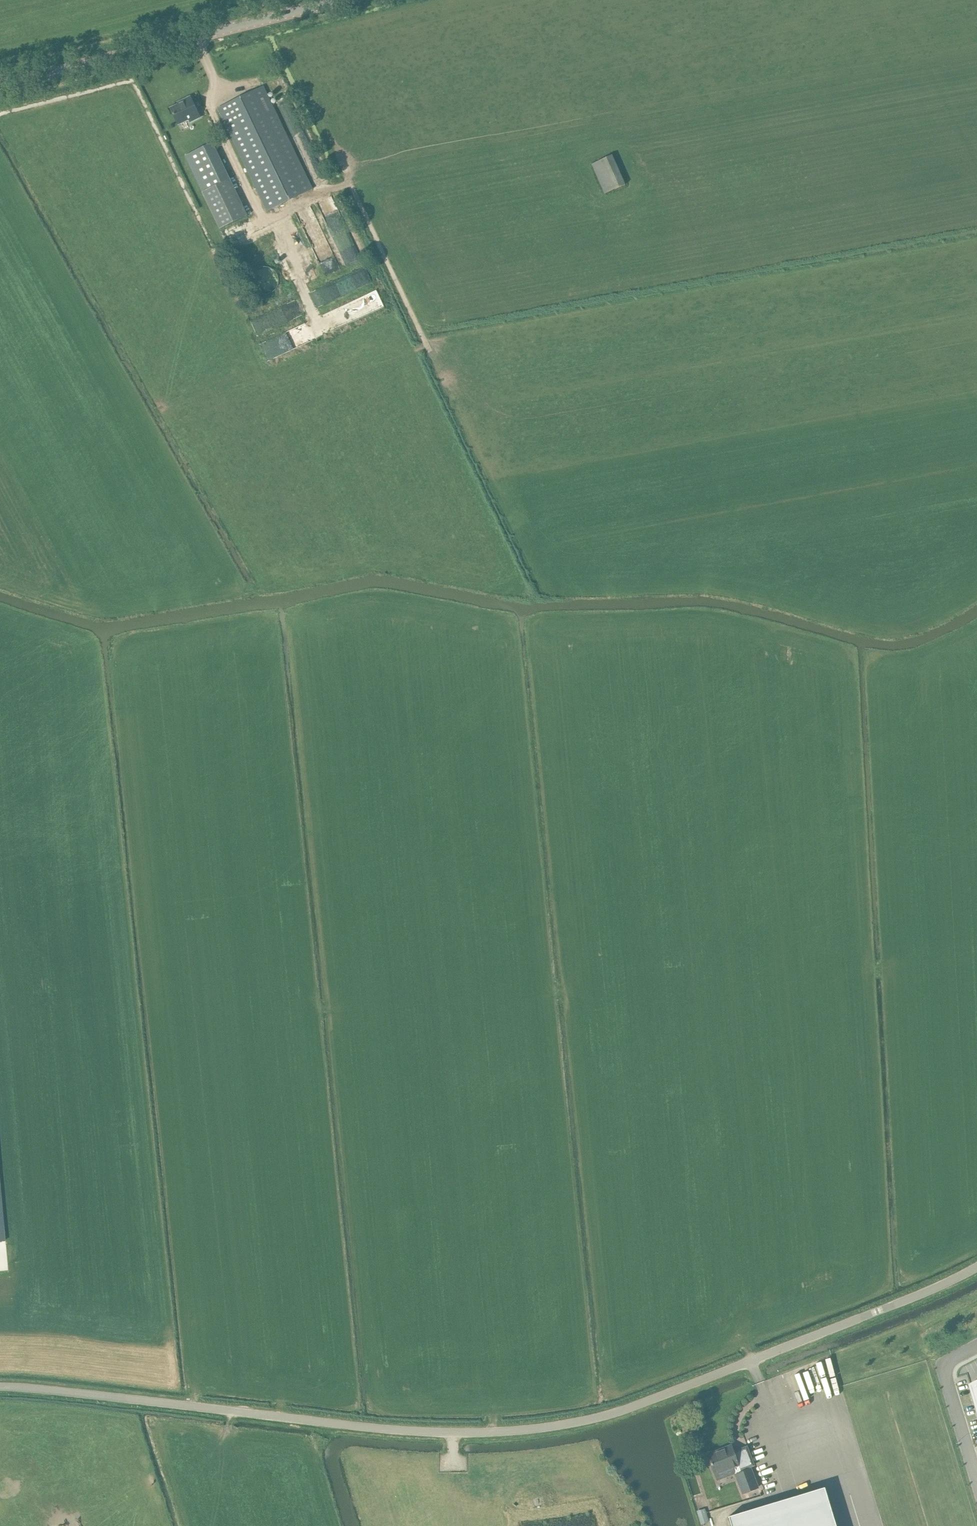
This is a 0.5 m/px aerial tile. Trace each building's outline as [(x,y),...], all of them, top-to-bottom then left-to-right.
[(264,86),(217,108),(267,212),(313,189),(264,86)] [(179,104),(170,108),(178,124),(189,119),(190,121),(200,117),(190,96),(178,102),(179,104)] [(185,155),(202,193),(219,229),(248,215),(231,179),(213,142),(185,155)] [(612,155),(592,164),(605,194),(626,185),(612,155)] [(237,227),(240,237),(258,231),(255,221),(237,227)] [(346,234),(336,239),(347,265),(358,260),(346,234)] [(262,294),(265,294),(267,294),(269,293),(272,292),(274,291),(275,289),(277,287),(278,285),(278,283),(278,280),(278,278),(278,276),(277,274),(275,272),(274,270),(272,269),(269,268),(267,267),(265,267),(262,267),(260,268),(258,269),(256,270),(254,272),(253,274),(252,276),(251,278),(251,280),(251,283),(252,285),(253,287),(254,289),(256,291),(258,292),(260,293),(262,294)] [(327,299),(343,295),(340,281),(323,285),(327,299)] [(377,290),(322,313),(329,329),(384,306),(377,290)] [(258,334),(277,326),(271,311),(252,319),(258,334)] [(708,1455),(715,1473),(718,1481),(735,1474),(742,1494),(759,1488),(752,1468),(741,1472),(731,1445),(722,1448),(723,1450),(708,1455)] [(825,1487),(729,1516),(732,1525),(837,1525),(825,1487)] [(705,1508),(696,1511),(701,1524),(709,1521),(705,1508)]
